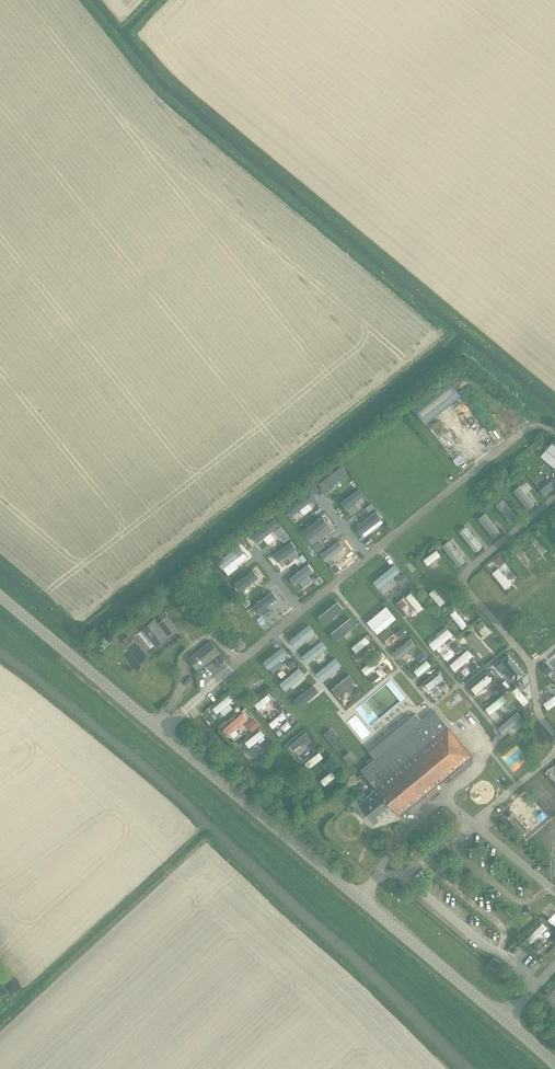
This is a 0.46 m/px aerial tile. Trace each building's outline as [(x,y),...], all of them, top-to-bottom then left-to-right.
[(448,381),(413,408),(426,424),(461,397),(448,381)] [(458,448),(465,442),(454,430),(440,442),(460,464),(466,458),(458,448)] [(538,494),(544,491),(540,484),(535,487),(538,494)] [(530,509),(536,503),(520,485),(514,491),(530,509)] [(497,503),(512,523),(519,518),(505,498),(497,503)] [(494,537),(502,532),(487,512),(480,518),(494,537)] [(467,525),(460,530),(477,552),(483,547),(467,525)] [(286,533),(281,537),(284,542),(290,537),(286,533)] [(455,537),(444,543),(458,567),(469,560),(455,537)] [(320,541),(314,545),(318,551),(324,547),(320,541)] [(528,546),(539,562),(546,557),(534,542),(528,546)] [(425,558),(433,569),(441,564),(438,560),(443,557),(437,549),(425,558)] [(302,553),(299,556),(303,562),(307,559),(302,553)] [(500,556),(495,560),(498,564),(503,560),(500,556)] [(524,574),(530,570),(519,556),(514,560),(524,574)] [(336,563),(331,567),(336,573),(341,569),(336,563)] [(374,580),(380,588),(402,571),(396,563),(374,580)] [(519,577),(513,570),(507,575),(499,567),(493,572),(507,588),(519,577)] [(486,581),(490,576),(484,570),(480,575),(486,581)] [(403,573),(398,578),(403,584),(409,580),(403,573)] [(198,588),(211,580),(207,574),(194,582),(198,588)] [(484,583),(478,587),(487,602),(493,599),(484,583)] [(351,596),(354,602),(371,593),(368,586),(351,596)] [(436,588),(430,592),(441,605),(446,601),(436,588)] [(218,589),(207,598),(210,603),(222,594),(218,589)] [(413,591),(408,594),(418,611),(424,608),(413,591)] [(244,597),(240,600),(246,607),(250,603),(244,597)] [(339,600),(319,616),(325,623),(345,607),(339,600)] [(372,621),(386,608),(381,603),(367,616),(372,621)] [(463,628),(469,624),(456,609),(451,613),(463,628)] [(159,616),(162,620),(168,615),(165,611),(159,616)] [(338,640),(358,623),(351,616),(332,632),(338,640)] [(154,620),(143,628),(156,646),(167,637),(163,632),(168,628),(162,620),(157,624),(154,620)] [(384,637),(400,626),(395,620),(380,632),(384,637)] [(534,636),(539,632),(528,620),(523,624),(534,636)] [(297,647),(316,630),(309,623),(291,639),(297,647)] [(466,636),(484,656),(492,649),(473,629),(466,636)] [(128,636),(123,640),(127,644),(132,641),(128,636)] [(367,636),(352,645),(356,651),(371,642),(367,636)] [(412,637),(393,651),(398,658),(417,644),(412,637)] [(309,663),(329,646),(322,639),(303,655),(309,663)] [(188,658),(197,670),(220,653),(210,641),(188,658)] [(456,641),(451,646),(456,652),(461,647),(456,641)] [(264,661),(270,669),(288,653),(282,645),(264,661)] [(460,674),(477,658),(468,648),(451,664),(460,674)] [(421,650),(414,656),(420,663),(427,658),(421,650)] [(368,674),(385,659),(380,653),(362,668),(368,674)] [(323,680),(342,663),(336,656),(316,673),(323,680)] [(291,658),(286,662),(290,668),(296,663),(291,658)] [(420,675),(432,665),(427,659),(415,670),(420,675)] [(281,682),(287,689),(306,673),(300,666),(281,682)] [(338,695),(357,680),(351,673),(332,688),(338,695)] [(440,673),(426,684),(430,689),(444,678),(440,673)] [(247,690),(260,679),(255,674),(242,685),(247,690)] [(488,674),(471,688),(475,693),(493,679),(488,674)] [(505,680),(500,685),(504,690),(509,685),(505,680)] [(300,706),(320,691),(314,683),(295,699),(300,706)] [(524,705),(529,701),(519,686),(513,690),(524,705)] [(359,688),(353,692),(357,697),(363,693),(359,688)] [(270,692),(256,702),(261,708),(274,697),(270,692)] [(504,694),(486,707),(491,713),(509,700),(504,694)] [(548,708),(554,704),(554,695),(544,701),(548,708)] [(279,702),(275,706),(279,711),(283,707),(279,702)] [(246,721),(247,723),(252,719),(243,710),(224,728),(230,735),(246,721)] [(358,804),(374,824),(393,808),(399,815),(461,764),(450,751),(461,741),(448,726),(435,710),(422,721),(416,713),(410,718),(413,721),(372,755),(375,759),(371,763),(372,764),(363,771),(375,786),(377,788),(358,804)] [(274,728),(288,716),(283,711),(270,722),(274,728)] [(505,733),(523,717),(517,711),(499,726),(505,733)] [(254,719),(248,725),(253,731),(260,726),(254,719)] [(331,741),(339,735),(332,727),(325,733),(331,741)] [(241,745),(249,754),(263,741),(267,745),(272,740),(261,728),(241,745)] [(304,733),(289,746),(294,752),(310,739),(304,733)] [(518,751),(523,746),(519,741),(513,745),(518,751)] [(315,743),(311,746),(315,751),(319,748),(315,743)] [(500,754),(514,771),(521,766),(507,749),(500,754)] [(351,764),(358,758),(351,750),(344,756),(351,764)] [(309,768),(325,757),(321,751),(305,762),(309,768)] [(326,784),(337,775),(333,770),(322,779),(326,784)] [(514,811),(507,817),(522,834),(529,828),(514,811)] [(488,964),(495,970),(501,963),(494,957),(488,964)]
